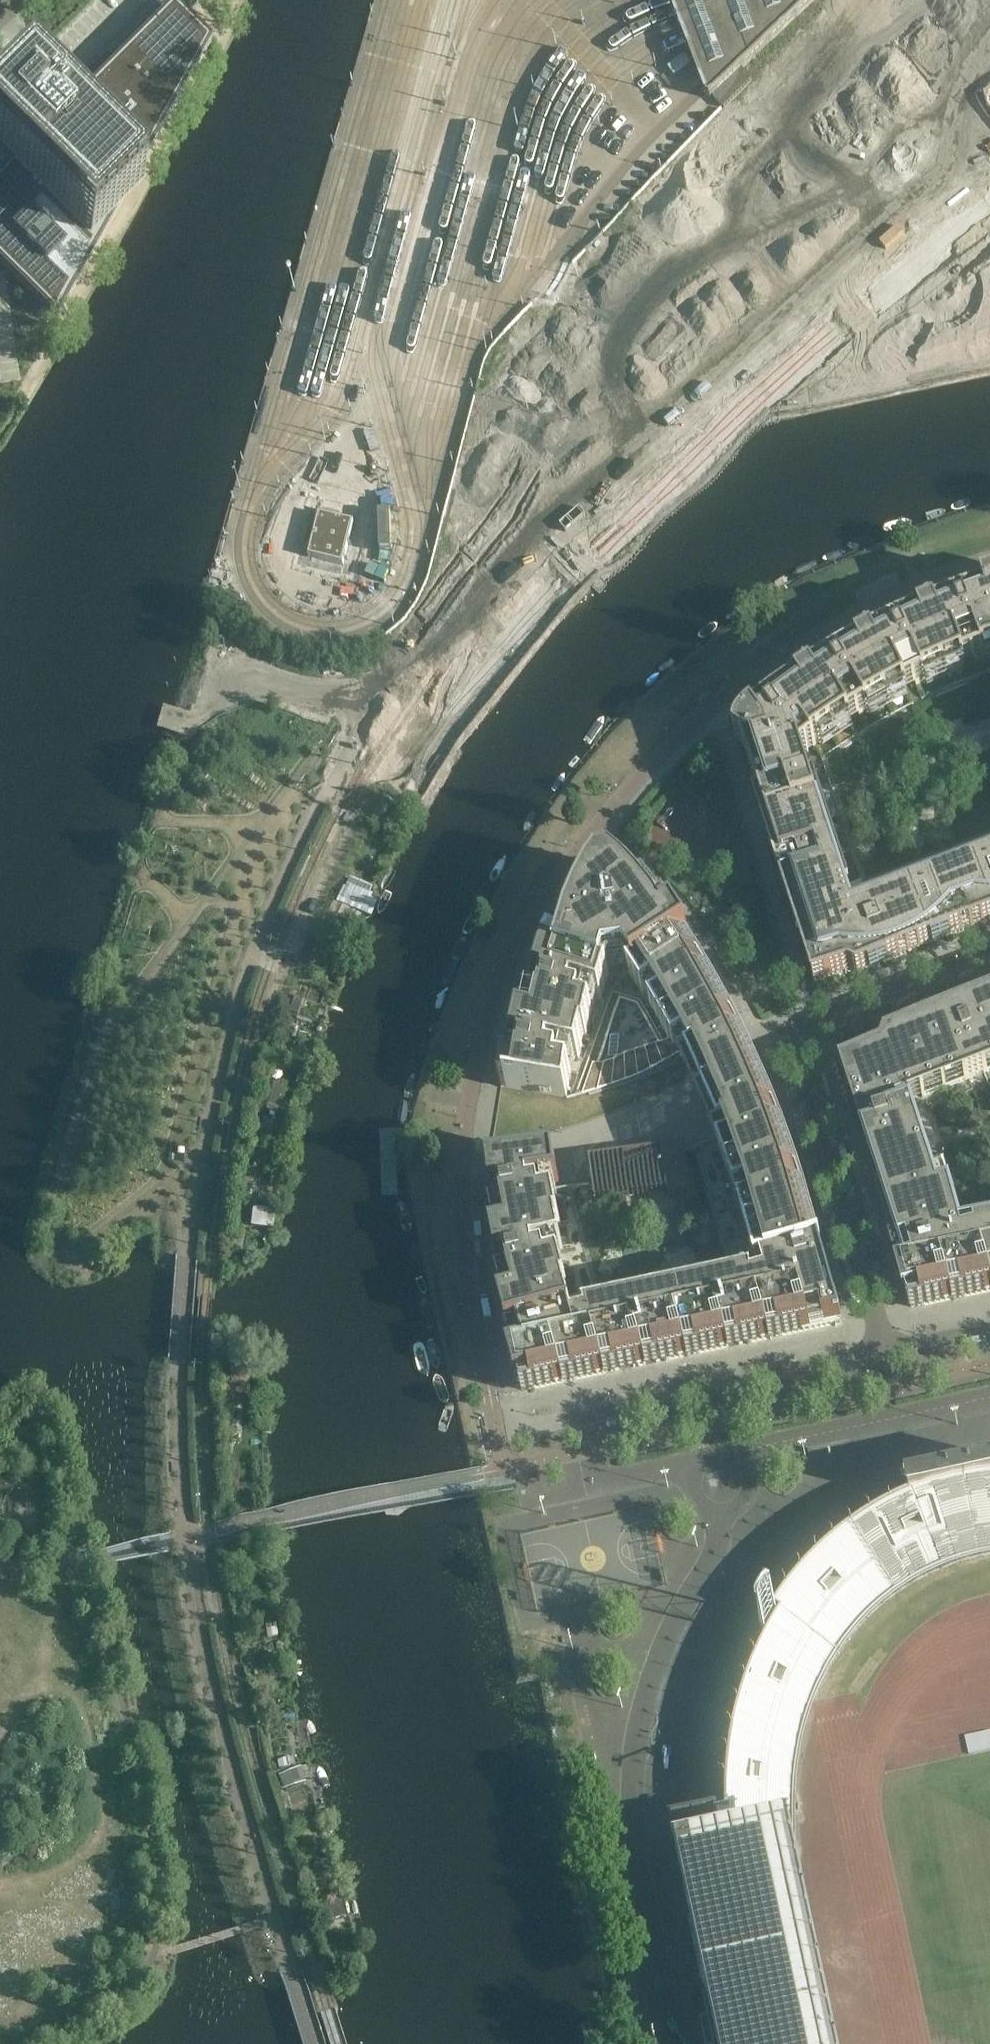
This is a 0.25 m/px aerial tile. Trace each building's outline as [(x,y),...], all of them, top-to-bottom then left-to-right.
[(707,98),(710,99),(713,97),(815,0),(669,0),(707,98)] [(206,29),(174,3),(66,111),(50,94),(49,96),(29,78),(9,98),(7,98),(6,97),(5,97),(4,98),(3,98),(2,99),(1,101),(0,102),(0,104),(1,105),(1,106),(0,107),(0,150),(13,164),(0,177),(0,263),(57,320),(206,29)] [(798,140),(841,181),(959,61),(917,19),(798,140)] [(976,148),(982,158),(987,154),(989,159),(989,139),(976,148)] [(667,169),(640,193),(668,223),(694,199),(667,169)] [(609,290),(640,264),(622,243),(591,269),(609,290)] [(955,288),(923,295),(928,317),(935,316),(939,330),(964,324),(955,288)] [(353,522),(318,513),(308,556),(343,565),(353,522)] [(872,968),(936,942),(989,921),(989,853),(865,901),(868,908),(863,910),(861,905),(851,909),(853,914),(849,916),(840,892),(851,888),(815,780),(810,781),(802,756),(814,748),(832,735),(851,723),(860,717),(887,702),(907,691),(916,687),(945,674),(966,665),(975,662),(989,656),(989,589),(985,590),(960,599),(943,605),(920,615),(896,626),(879,634),(856,646),(834,659),(818,668),(796,682),(775,696),(761,707),(735,728),(739,733),(760,798),(755,800),(768,840),(814,982),(851,970),(858,974),(872,968)] [(798,1173),(781,1126),(775,1112),(769,1098),(763,1084),(755,1066),(747,1048),(740,1033),(732,1019),(708,976),(707,976),(698,961),(699,960),(663,906),(659,908),(644,890),(643,891),(628,875),(625,876),(612,866),(599,868),(589,881),(587,881),(577,900),(574,899),(564,921),(562,920),(557,934),(555,934),(548,956),(545,956),(538,978),(535,978),(530,997),(528,997),(522,1020),(520,1019),(514,1043),(511,1042),(507,1062),(505,1061),(501,1088),(566,1098),(571,1072),(558,1070),(560,1057),(578,1060),(584,1037),(586,1038),(592,1012),(579,1009),(582,996),(601,1000),(609,975),(610,969),(618,968),(627,970),(629,974),(643,996),(657,988),(664,1000),(650,1008),(679,1059),(682,1064),(689,1078),(696,1094),(704,1113),(714,1134),(715,1139),(726,1170),(763,1273),(575,1313),(555,1199),(542,1201),(540,1192),(525,1195),(525,1190),(559,1185),(555,1159),(489,1168),(492,1192),(489,1192),(492,1212),(490,1213),(495,1236),(492,1236),(497,1260),(494,1261),(499,1280),(497,1281),(503,1304),(500,1305),(508,1331),(505,1332),(511,1353),(509,1353),(517,1383),(519,1382),(522,1391),(532,1388),(533,1389),(841,1324),(829,1281),(803,1190),(802,1191),(797,1174),(798,1173)] [(671,1063),(636,1000),(609,998),(575,1094),(625,1081),(661,1067),(671,1063)] [(922,1305),(924,1305),(989,1291),(989,1227),(974,1230),(976,1237),(964,1239),(946,1175),(944,1176),(945,1178),(935,1180),(928,1161),(915,1121),(914,1121),(912,1111),(888,1119),(883,1101),(919,1088),(922,1096),(989,1070),(989,999),(961,1010),(886,1040),(883,1050),(842,1068),(866,1140),(878,1177),(879,1180),(874,1182),(898,1270),(907,1299),(909,1299),(911,1307),(922,1305)] [(691,1190),(685,1146),(589,1160),(593,1184),(595,1201),(614,1198),(667,1191),(667,1193),(691,1190)] [(268,1209),(253,1207),(251,1225),(265,1227),(268,1209)] [(907,1485),(909,1493),(910,1493),(912,1499),(903,1502),(896,1506),(889,1509),(878,1515),(869,1521),(838,1543),(833,1547),(829,1551),(823,1556),(817,1562),(811,1568),(806,1574),(800,1581),(792,1590),(784,1600),(778,1610),(775,1613),(782,1618),(782,1619),(781,1618),(779,1622),(774,1630),(770,1637),(766,1645),(764,1649),(758,1661),(755,1669),(753,1673),(750,1681),(748,1685),(745,1695),(741,1707),(734,1737),(732,1746),(730,1759),(729,1768),(728,1776),(728,1785),(727,1794),(727,1798),(727,1811),(728,1813),(717,1813),(708,1812),(671,1821),(678,1848),(684,1867),(681,1868),(684,1894),(685,1897),(687,1918),(688,1921),(689,1921),(715,2043),(832,2043),(815,1966),(795,1970),(792,1952),(811,1948),(803,1906),(800,1890),(799,1884),(797,1873),(796,1862),(795,1852),(794,1841),(793,1824),(793,1813),(793,1808),(794,1797),(794,1786),(795,1775),(795,1770),(796,1759),(797,1753),(798,1746),(799,1738),(801,1730),(803,1723),(805,1716),(807,1708),(811,1697),(815,1687),(819,1680),(822,1673),(826,1666),(830,1660),(834,1653),(838,1647),(843,1641),(848,1634),(853,1629),(858,1623),(863,1617),(868,1612),(874,1607),(880,1602),(886,1597),(892,1592),(898,1588),(908,1582),(915,1578),(922,1574),(928,1571),(935,1568),(946,1563),(953,1561),(961,1558),(968,1556),(976,1554),(983,1553),(989,1551),(989,1467),(907,1485)] [(250,1559),(233,1561),(234,1573),(251,1571),(250,1559)] [(276,1625),(265,1626),(267,1638),(277,1637),(276,1625)] [(282,1787),(304,1780),(300,1768),(278,1774),(282,1787)] [(321,1908),(324,1921),(342,1917),(340,1904),(321,1908)]
